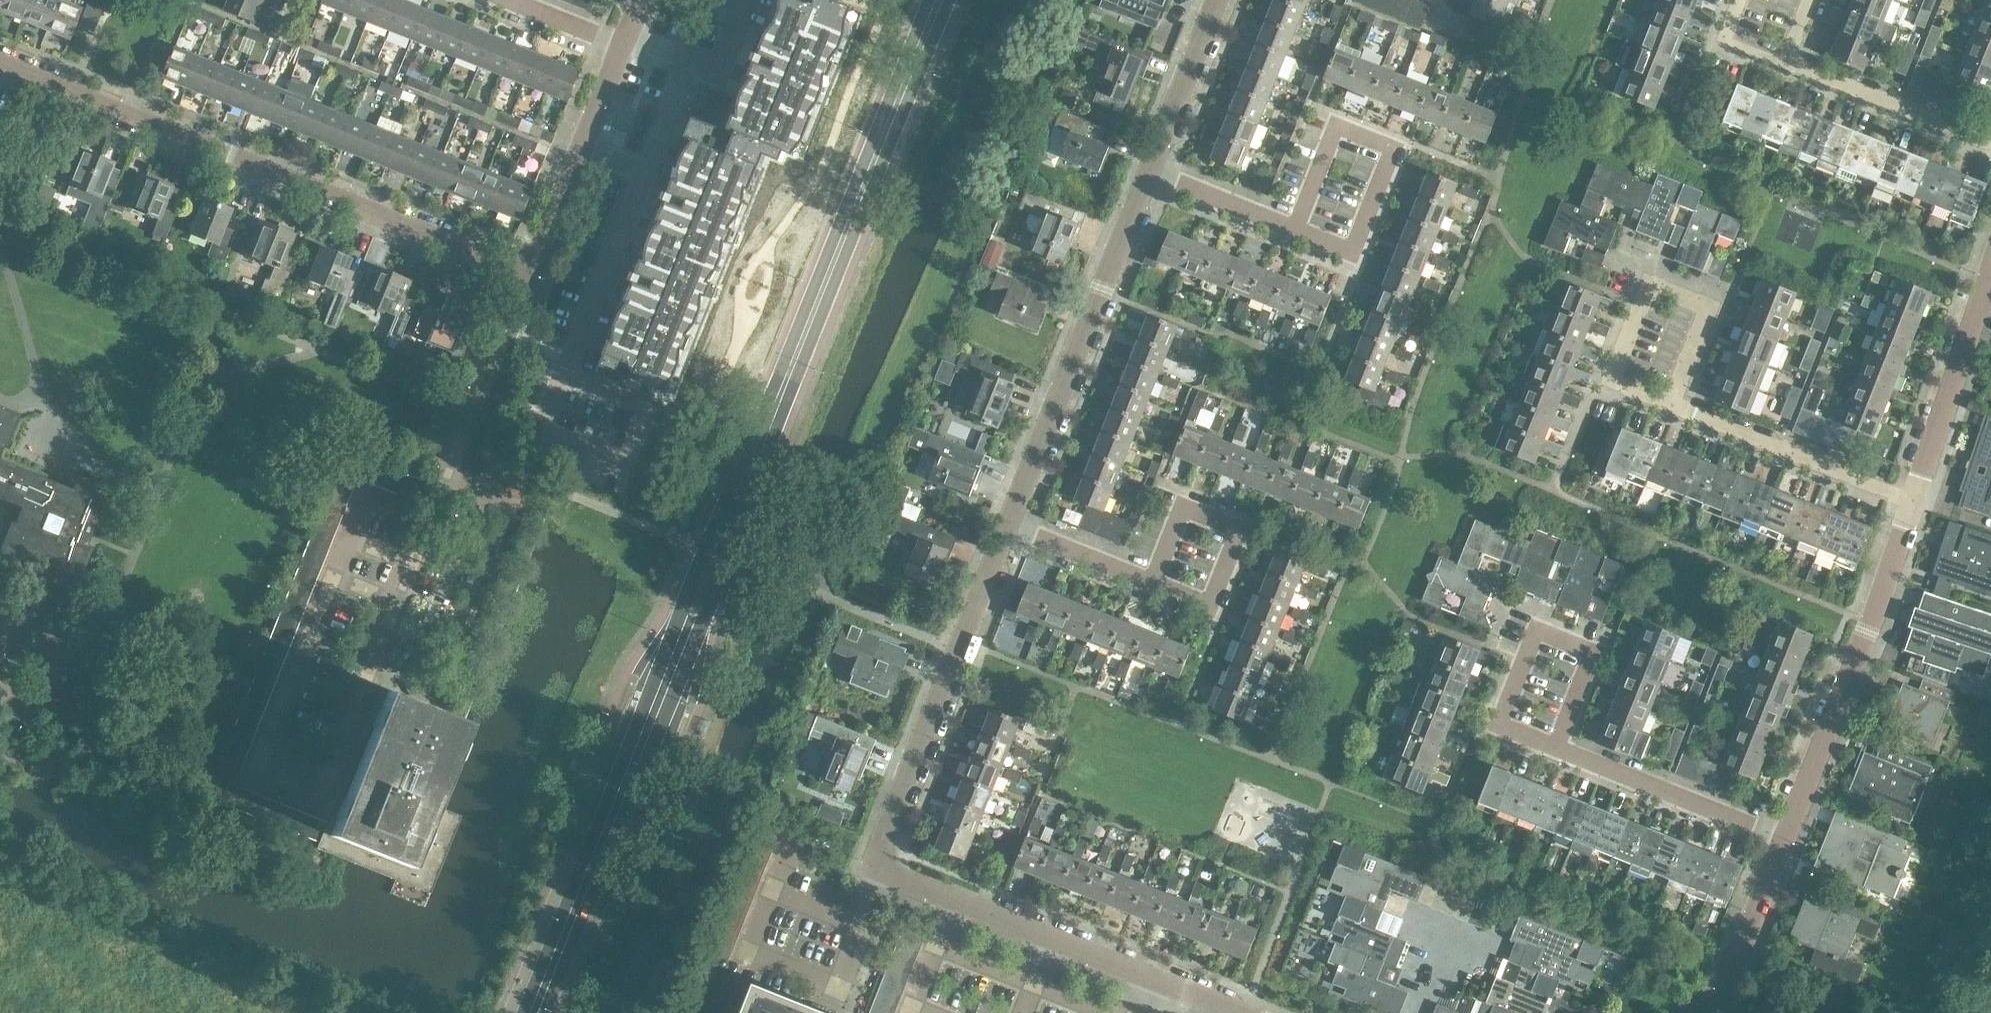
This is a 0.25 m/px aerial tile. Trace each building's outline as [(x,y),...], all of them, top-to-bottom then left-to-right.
[(31,0),(6,0),(1,12),(23,21),(31,0)] [(58,0),(31,0),(23,21),(46,30),(58,0)] [(58,0),(46,30),(69,40),(83,3),(76,0),(58,0)] [(225,10),(256,22),(264,3),(274,7),(277,0),(229,0),(225,10)] [(350,0),(324,0),(323,3),(346,12),(350,0)] [(376,0),(350,0),(346,12),(368,21),(376,0)] [(402,0),(376,0),(368,21),(390,30),(402,0)] [(425,9),(403,0),(402,0),(390,30),(412,39),(425,9)] [(596,0),(583,0),(580,7),(591,11),(596,0)] [(765,168),(777,173),(786,152),(801,158),(804,159),(810,145),(861,13),(859,13),(859,11),(831,0),(776,0),(737,97),(710,86),(690,138),(687,137),(646,240),(601,352),(607,354),(602,366),(672,394),(673,393),(676,394),(714,298),(765,168)] [(1101,7),(1157,29),(1168,0),(1104,0),(1101,7)] [(1304,8),(1283,0),(1275,0),(1267,20),(1295,31),(1304,8)] [(1308,0),(1283,0),(1304,8),(1308,0)] [(1381,0),(1368,0),(1366,6),(1377,10),(1381,0)] [(1394,0),(1381,0),(1377,10),(1388,15),(1394,0)] [(1407,0),(1394,0),(1388,15),(1399,19),(1407,0)] [(1419,1),(1416,0),(1407,0),(1399,19),(1410,23),(1419,1)] [(1508,3),(1502,0),(1476,0),(1470,15),(1499,26),(1508,3)] [(1711,20),(1692,12),(1692,14),(1659,0),(1658,1),(1650,21),(1644,19),(1643,22),(1649,25),(1649,24),(1682,38),(1683,36),(1688,23),(1707,30),(1711,20)] [(1658,1),(1659,0),(1692,14),(1692,12),(1697,0),(1656,0),(1658,1)] [(1891,0),(1853,0),(1849,9),(1883,22),(1891,0)] [(1920,9),(1930,13),(1936,0),(1924,0),(1920,9)] [(1954,0),(1942,0),(1939,8),(1949,12),(1954,0)] [(1421,28),(1430,6),(1419,1),(1410,23),(1421,28)] [(93,31),(101,10),(87,4),(79,25),(93,31)] [(1329,19),(1338,22),(1343,8),(1335,4),(1329,19)] [(1529,11),(1515,5),(1511,13),(1526,19),(1529,11)] [(1983,8),(1974,32),(1990,39),(1990,11),(1983,8)] [(435,48),(447,17),(425,9),(412,39),(435,48)] [(1873,46),(1882,23),(1883,22),(1849,9),(1839,33),(1873,46)] [(1925,28),(1930,13),(1920,9),(1914,24),(1925,28)] [(1358,19),(1373,25),(1376,16),(1361,10),(1358,19)] [(215,15),(204,11),(201,19),(212,23),(215,15)] [(223,27),(226,19),(215,15),(212,23),(223,27)] [(457,57),(469,26),(447,17),(435,48),(457,57)] [(1286,55),(1295,31),(1267,20),(1257,43),(1286,55)] [(1396,34),(1399,25),(1384,20),(1381,28),(1396,34)] [(1145,58),(1150,60),(1153,52),(1078,22),(1070,41),(1111,57),(1098,91),(1126,101),(1121,115),(1122,115),(1138,76),(1145,58)] [(1477,38),(1498,46),(1504,33),(1482,24),(1477,38)] [(1701,44),(1683,36),(1682,38),(1649,24),(1649,25),(1641,45),(1635,43),(1634,45),(1633,46),(1639,49),(1640,48),(1673,61),(1673,60),(1679,47),(1697,54),(1701,44)] [(479,66),(491,35),(469,26),(457,57),(479,66)] [(1932,26),(1926,41),(1936,45),(1942,30),(1932,26)] [(1320,42),(1328,45),(1334,31),(1326,27),(1320,42)] [(260,33),(249,28),(246,36),(257,41),(260,33)] [(1419,43),(1422,35),(1408,29),(1404,37),(1419,43)] [(1444,46),(1447,39),(1447,38),(1433,32),(1429,41),(1444,46)] [(1974,32),(1964,56),(1990,66),(1990,39),(1974,32)] [(267,45),(270,37),(260,33),(257,41),(267,45)] [(1863,70),(1873,46),(1839,33),(1830,57),(1863,70)] [(502,74),(514,44),(491,35),(479,66),(502,74)] [(321,41),(318,48),(318,49),(329,53),(332,45),(321,41)] [(1453,50),(1467,56),(1470,47),(1456,41),(1453,50)] [(1930,59),(1936,45),(1926,41),(1920,55),(1930,59)] [(1907,42),(1902,57),(1911,61),(1917,46),(1907,42)] [(1277,78),(1286,55),(1257,43),(1248,66),(1277,78)] [(524,83),(536,53),(514,44),(502,74),(524,83)] [(343,49),(332,45),(329,53),(340,58),(343,49)] [(1347,88),(1359,59),(1336,50),(1338,46),(1337,45),(1324,78),(1347,88)] [(304,50),(294,46),(290,54),(301,58),(304,50)] [(186,87),(198,56),(176,47),(164,78),(186,87)] [(1692,68),(1673,60),(1673,61),(1640,48),(1639,49),(1631,69),(1625,66),(1624,69),(1630,72),(1663,85),(1664,84),(1669,71),(1688,78),(1692,69),(1692,68)] [(312,63),(315,55),(304,50),(301,58),(312,63)] [(1311,65),(1319,68),(1325,54),(1316,50),(1311,65)] [(1490,65),(1494,56),(1479,51),(1476,59),(1490,65)] [(546,92),(558,62),(536,53),(524,83),(546,92)] [(209,95),(221,65),(198,56),(186,87),(209,95)] [(1990,86),(1990,66),(1964,56),(1954,80),(1961,83),(1972,87),(1988,94),(1990,86)] [(1906,76),(1911,61),(1902,57),(1896,72),(1906,76)] [(373,71),(377,63),(366,58),(363,67),(373,71)] [(1371,97),(1382,68),(1359,59),(1347,88),(1371,97)] [(1513,74),(1516,66),(1502,60),(1498,68),(1513,74)] [(581,71),(558,62),(546,92),(569,101),(581,71)] [(387,67),(377,63),(373,71),(384,75),(387,67)] [(349,68),(338,64),(335,72),(346,76),(349,68)] [(231,104),(243,74),(221,65),(209,95),(231,104)] [(1918,92),(1927,70),(1916,65),(1907,88),(1918,92)] [(1268,101),(1277,78),(1248,66),(1239,89),(1268,101)] [(357,80),(360,72),(349,68),(346,76),(357,80)] [(1394,106),(1405,77),(1382,68),(1371,97),(1394,106)] [(1682,91),(1664,84),(1663,85),(1630,72),(1624,69),(1622,68),(1613,92),(1620,95),(1619,95),(1654,109),(1660,94),(1678,102),(1682,91)] [(1929,97),(1938,74),(1927,70),(1918,92),(1929,97)] [(253,113),(265,83),(243,74),(231,104),(253,113)] [(1302,88),(1310,91),(1316,77),(1307,74),(1302,88)] [(1940,101),(1949,78),(1938,74),(1929,97),(1940,101)] [(421,81),(410,76),(407,84),(418,89),(421,81)] [(1417,115),(1428,87),(1405,77),(1394,106),(1417,115)] [(1961,83),(1954,80),(1949,78),(1940,101),(1951,106),(1961,83)] [(432,85),(421,81),(418,89),(429,93),(432,85)] [(393,86),(383,82),(380,89),(390,94),(393,86)] [(275,122),(288,92),(265,83),(253,113),(275,122)] [(1963,110),(1972,87),(1961,83),(1951,106),(1963,110)] [(1741,134),(1757,92),(1738,85),(1721,127),(1723,127),(1725,122),(1742,129),(1740,134),(1741,134)] [(401,98),(405,90),(393,86),(390,94),(401,98)] [(1440,124),(1451,96),(1428,87),(1417,115),(1440,124)] [(1258,124),(1268,101),(1239,89),(1230,112),(1258,124)] [(298,131),(310,101),(288,92),(275,122),(298,131)] [(1760,142),(1776,100),(1757,92),(1741,134),(1760,142)] [(466,99),(455,94),(452,102),(463,107),(466,99)] [(1292,111),(1301,114),(1307,100),(1298,96),(1292,111)] [(1463,133),(1474,105),(1451,96),(1440,124),(1463,133)] [(439,104),(428,99),(424,107),(435,112),(439,104)] [(477,103),(466,99),(463,107),(474,111),(477,103)] [(1779,149),(1795,108),(1776,100),(1760,142),(1762,137),(1780,144),(1778,149),(1779,149)] [(320,140),(332,110),(310,101),(298,131),(320,140)] [(446,116),(449,108),(439,104),(435,112),(446,116)] [(1498,114),(1474,105),(1463,133),(1486,143),(1498,114)] [(1798,157),(1815,115),(1795,108),(1779,149),(1780,150),(1782,145),(1799,151),(1797,156),(1798,157)] [(342,149),(354,118),(332,110),(320,140),(342,149)] [(1100,171),(1110,146),(1101,142),(1107,127),(1062,110),(1055,126),(1070,132),(1060,157),(1080,165),(1079,169),(1087,172),(1088,168),(1101,173),(1101,171),(1100,171)] [(507,124),(510,116),(499,112),(496,120),(507,124)] [(1249,147),(1258,124),(1230,112),(1221,135),(1249,147)] [(1817,165),(1834,123),(1815,115),(1798,157),(1800,152),(1818,159),(1816,164),(1817,165)] [(521,121),(510,116),(507,124),(518,129),(521,121)] [(483,121),(472,117),(469,125),(480,129),(483,121)] [(365,158),(377,127),(354,118),(342,149),(365,158)] [(1289,119),(1283,134),(1292,137),(1297,123),(1289,119)] [(491,134),(494,126),(483,121),(480,129),(491,134)] [(1836,172),(1853,131),(1834,123),(1817,165),(1835,172),(1836,172)] [(387,167),(399,136),(377,127),(365,158),(387,167)] [(556,134),(555,134),(545,130),(542,138),(552,142),(556,134)] [(1855,180),(1873,138),(1853,131),(1836,172),(1834,176),(1854,184),(1855,180)] [(514,143),(520,145),(525,147),(528,139),(517,135),(514,143)] [(1240,170),(1249,147),(1221,135),(1211,159),(1240,170)] [(409,175),(421,145),(399,136),(387,167),(409,175)] [(1874,187),(1891,146),(1873,138),(1855,180),(1856,180),(1858,175),(1875,182),(1874,187)] [(536,151),(538,145),(539,143),(528,139),(525,147),(536,151)] [(1288,146),(1288,145),(1280,142),(1274,157),(1283,160),(1288,146)] [(432,184),(444,154),(421,145),(409,175),(432,184)] [(1892,195),(1909,153),(1891,146),(1874,187),(1875,188),(1892,195)] [(97,234),(123,167),(122,167),(116,182),(106,178),(112,163),(96,156),(96,155),(95,155),(95,156),(78,149),(77,151),(82,153),(69,185),(94,195),(86,216),(84,216),(80,228),(97,234)] [(1046,151),(1041,162),(1054,167),(1059,156),(1046,151)] [(1912,203),(1929,161),(1909,153),(1892,195),(1894,195),(1896,190),(1913,197),(1911,202),(1912,203)] [(454,193),(466,163),(444,154),(432,184),(454,193)] [(1931,210),(1948,169),(1929,161),(1912,203),(1913,203),(1915,198),(1932,205),(1930,210),(1931,210)] [(476,202),(488,172),(466,163),(454,193),(476,202)] [(1654,187),(1653,187),(1598,164),(1580,208),(1618,223),(1618,224),(1636,231),(1640,220),(1641,221),(1654,187)] [(1265,180),(1273,184),(1279,169),(1270,166),(1265,180)] [(1950,218),(1967,176),(1948,169),(1931,210),(1932,211),(1934,206),(1951,212),(1949,218),(1950,218)] [(499,211),(511,181),(488,172),(476,202),(499,211)] [(1429,172),(1420,195),(1448,207),(1458,183),(1429,172)] [(514,173),(511,181),(499,211),(520,220),(521,221),(537,182),(514,173)] [(1658,174),(1653,187),(1654,187),(1641,221),(1640,220),(1636,231),(1664,242),(1669,228),(1665,226),(1666,222),(1669,223),(1676,204),(1694,211),(1694,210),(1695,210),(1697,204),(1698,204),(1703,192),(1658,174)] [(164,238),(181,196),(170,191),(172,187),(142,175),(128,209),(157,220),(152,234),(164,238)] [(1987,184),(1967,176),(1950,218),(1970,226),(1987,184)] [(1479,191),(1464,185),(1461,194),(1475,200),(1479,191)] [(1062,265),(1075,233),(1079,224),(1068,219),(1072,209),(1080,212),(1080,211),(1027,190),(1020,209),(1031,213),(1027,222),(1031,231),(1040,235),(1033,253),(1062,265)] [(1439,230),(1448,207),(1420,195),(1410,218),(1439,230)] [(1839,198),(1835,208),(1843,211),(1847,202),(1839,198)] [(224,262),(235,234),(236,232),(224,227),(231,211),(202,199),(188,232),(212,242),(206,255),(224,262)] [(1607,251),(1618,224),(1618,223),(1580,208),(1573,205),(1562,201),(1544,245),(1564,253),(1571,234),(1590,241),(1591,239),(1595,241),(1593,245),(1607,251)] [(1742,221),(1698,204),(1697,204),(1695,210),(1694,210),(1694,211),(1687,229),(1688,229),(1680,248),(1679,248),(1674,260),(1703,272),(1708,258),(1704,256),(1706,252),(1708,252),(1715,234),(1734,241),(1742,221)] [(1469,215),(1455,209),(1451,217),(1466,223),(1469,215)] [(1430,253),(1439,230),(1410,218),(1401,241),(1430,253)] [(261,223),(253,242),(248,256),(274,266),(268,280),(275,283),(267,301),(261,299),(260,300),(275,306),(297,251),(286,246),(291,234),(261,223)] [(1688,229),(1687,229),(1676,225),(1668,244),(1679,248),(1680,248),(1688,229)] [(1181,270),(1193,241),(1169,232),(1166,240),(1155,235),(1144,263),(1156,268),(1159,261),(1181,270)] [(1460,238),(1445,232),(1442,240),(1457,246),(1460,238)] [(1204,279),(1216,251),(1193,241),(1181,270),(1204,279)] [(1420,276),(1430,253),(1401,241),(1392,264),(1420,276)] [(314,321),(334,329),(357,273),(356,273),(353,280),(343,276),(350,258),(311,242),(310,243),(320,247),(303,290),(304,290),(307,281),(335,292),(323,323),(314,320),(314,321)] [(1601,267),(1606,255),(1586,247),(1581,260),(1601,267)] [(1228,288),(1239,260),(1216,251),(1204,279),(1228,288)] [(986,253),(982,264),(994,269),(999,258),(986,253)] [(1727,259),(1726,259),(1715,254),(1707,273),(1719,278),(1727,259)] [(1451,261),(1436,255),(1433,263),(1448,269),(1451,261)] [(1251,297),(1262,269),(1239,260),(1228,288),(1251,297)] [(1411,299),(1420,276),(1392,264),(1383,287),(1411,299)] [(1274,307),(1286,278),(1262,269),(1251,297),(1274,307)] [(415,301),(414,301),(403,297),(410,282),(380,270),(367,303),(395,315),(388,333),(400,338),(415,301)] [(1889,277),(1874,271),(1871,281),(1885,287),(1889,277)] [(1051,293),(998,273),(991,291),(1007,298),(999,316),(1036,331),(1047,305),(1035,300),(1039,290),(1051,295),(1051,293)] [(1297,316),(1308,287),(1286,278),(1274,307),(1297,316)] [(1442,284),(1427,278),(1423,286),(1438,292),(1442,284)] [(1553,302),(1552,305),(1558,308),(1558,306),(1592,320),(1597,306),(1616,313),(1620,303),(1562,280),(1562,282),(1567,284),(1559,304),(1553,302)] [(1796,293),(1763,280),(1753,305),(1786,318),(1796,293)] [(1897,280),(1887,304),(1921,317),(1930,293),(1897,280)] [(1332,297),(1308,287),(1297,316),(1320,325),(1332,297)] [(1402,322),(1411,299),(1383,287),(1373,310),(1402,322)] [(1144,294),(1141,302),(1156,308),(1159,300),(1144,294)] [(1879,301),(1865,295),(1861,305),(1876,311),(1879,301)] [(462,356),(471,333),(460,329),(469,306),(444,296),(432,327),(455,336),(449,351),(462,356)] [(1243,319),(1249,304),(1240,301),(1234,316),(1243,319)] [(1432,307),(1418,301),(1414,309),(1429,315),(1432,307)] [(1825,333),(1834,309),(1821,303),(1811,328),(1825,333)] [(1168,304),(1165,312),(1179,318),(1182,310),(1168,304)] [(1911,341),(1921,317),(1887,304),(1878,327),(1911,341)] [(1610,327),(1592,320),(1558,306),(1558,308),(1552,305),(1543,329),(1548,332),(1549,330),(1583,343),(1588,330),(1606,337),(1610,327)] [(1777,342),(1786,318),(1753,305),(1744,329),(1777,342)] [(1266,328),(1272,313),(1263,310),(1257,325),(1266,328)] [(1393,345),(1402,322),(1373,310),(1364,333),(1393,345)] [(1191,313),(1188,321),(1202,327),(1205,319),(1191,313)] [(1149,314),(1140,338),(1168,349),(1178,326),(1149,314)] [(1289,337),(1295,322),(1286,319),(1280,334),(1289,337)] [(1845,325),(1836,321),(1830,336),(1840,340),(1845,325)] [(1423,330),(1408,324),(1405,332),(1420,338),(1423,330)] [(1902,365),(1911,341),(1878,327),(1868,351),(1902,365)] [(1199,334),(1184,328),(1181,337),(1195,342),(1199,334)] [(1312,346),(1318,332),(1309,328),(1303,343),(1312,346)] [(1601,351),(1583,343),(1549,330),(1548,332),(1543,329),(1533,353),(1539,355),(1540,354),(1573,367),(1579,353),(1597,361),(1601,351)] [(1768,366),(1777,342),(1744,329),(1734,352),(1768,366)] [(1383,368),(1393,345),(1364,333),(1355,356),(1383,368)] [(953,336),(950,346),(956,348),(960,339),(953,336)] [(1834,355),(1840,340),(1830,336),(1824,351),(1834,355)] [(1159,372),(1168,349),(1140,338),(1131,361),(1159,372)] [(1821,342),(1820,342),(1811,338),(1805,353),(1815,357),(1821,342)] [(968,354),(963,352),(951,347),(944,365),(956,370),(954,374),(955,374),(957,371),(981,381),(968,414),(957,410),(968,415),(986,422),(985,423),(990,425),(991,424),(998,426),(1014,385),(1003,381),(1007,371),(1008,371),(1008,370),(968,354)] [(1414,353),(1399,347),(1396,355),(1411,361),(1414,353)] [(1893,389),(1902,365),(1868,351),(1859,375),(1893,389)] [(1189,358),(1175,352),(1171,360),(1186,366),(1189,358)] [(1758,389),(1768,366),(1734,352),(1725,376),(1758,389)] [(1592,374),(1573,367),(1540,354),(1539,355),(1533,353),(1524,377),(1529,379),(1530,378),(1564,391),(1569,378),(1587,385),(1592,374)] [(1809,372),(1815,357),(1805,353),(1799,368),(1809,372)] [(1375,388),(1383,368),(1355,356),(1345,380),(1362,387),(1357,399),(1386,410),(1392,395),(1375,388)] [(1150,395),(1159,372),(1131,361),(1121,384),(1150,395)] [(1827,373),(1817,369),(1811,384),(1821,388),(1827,373)] [(1401,384),(1405,376),(1390,370),(1387,378),(1401,384)] [(1180,381),(1165,375),(1162,383),(1177,389),(1180,381)] [(1883,412),(1893,389),(1859,375),(1849,399),(1883,412)] [(1749,414),(1758,389),(1725,376),(1715,401),(1749,414)] [(1582,398),(1564,391),(1530,378),(1529,379),(1524,377),(1514,400),(1520,403),(1521,401),(1554,415),(1560,401),(1578,409),(1582,398)] [(1141,418),(1150,395),(1121,384),(1112,407),(1141,418)] [(1825,389),(1821,388),(1811,384),(1801,409),(1813,413),(1815,414),(1825,389)] [(1802,390),(1792,386),(1786,401),(1797,405),(1802,390)] [(1873,437),(1883,412),(1849,399),(1840,424),(1846,426),(1858,431),(1873,437)] [(1550,425),(1569,432),(1573,422),(1554,415),(1521,401),(1520,403),(1512,422),(1507,420),(1505,424),(1511,426),(1511,425),(1545,438),(1550,425)] [(1791,420),(1797,405),(1786,401),(1780,416),(1791,420)] [(1193,405),(1187,420),(1195,423),(1201,408),(1193,405)] [(1,443),(7,445),(7,444),(5,443),(16,415),(19,416),(20,414),(0,406),(0,445),(1,443)] [(1132,442),(1141,418),(1112,407),(1103,430),(1132,442)] [(1804,436),(1813,413),(1801,409),(1792,431),(1804,436)] [(1824,417),(1815,414),(1813,413),(1804,436),(1815,440),(1824,417)] [(1180,418),(1179,418),(1171,414),(1166,429),(1174,432),(1180,418)] [(1217,414),(1211,429),(1219,432),(1225,418),(1217,414)] [(1826,445),(1835,422),(1824,417),(1815,440),(1826,445)] [(1846,426),(1840,424),(1835,422),(1826,445),(1837,449),(1846,426)] [(1240,423),(1234,438),(1242,442),(1248,427),(1240,423)] [(1563,446),(1545,438),(1511,425),(1511,426),(1505,424),(1495,448),(1553,471),(1554,470),(1535,463),(1541,449),(1559,456),(1563,446)] [(1197,464),(1208,435),(1185,426),(1173,454),(1197,464)] [(1849,454),(1858,431),(1846,426),(1837,449),(1849,454)] [(1626,478),(1643,436),(1623,428),(1621,433),(1615,431),(1606,455),(1611,457),(1605,474),(1624,482),(1626,478)] [(1984,429),(1975,454),(1983,457),(1981,463),(1973,460),(1958,505),(1990,516),(1990,431),(1984,429)] [(1122,465),(1131,442),(1132,442),(1103,430),(1094,453),(1122,465)] [(986,457),(986,455),(968,448),(931,433),(923,451),(938,457),(929,480),(970,496),(981,468),(970,465),(975,452),(986,457)] [(1263,433),(1257,447),(1265,451),(1271,436),(1263,433)] [(1220,473),(1231,445),(1208,435),(1197,464),(1220,473)] [(1645,486),(1662,444),(1643,436),(1626,478),(1645,486)] [(1165,456),(1170,441),(1162,437),(1156,452),(1165,456)] [(1286,442),(1280,457),(1288,460),(1294,445),(1286,442)] [(1664,493),(1681,451),(1662,444),(1645,486),(1646,486),(1648,481),(1665,488),(1663,493),(1664,493)] [(1243,482),(1254,454),(1231,445),(1220,473),(1243,482)] [(1309,451),(1303,466),(1311,469),(1317,455),(1309,451)] [(1683,501),(1700,459),(1681,451),(1664,493),(1665,494),(1667,488),(1684,495),(1683,501)] [(1113,488),(1122,465),(1094,453),(1085,476),(1113,488)] [(1266,491),(1278,463),(1254,454),(1243,482),(1266,491)] [(1702,508),(1719,466),(1700,459),(1683,501),(1684,501),(1686,496),(1703,503),(1701,508),(1702,508)] [(1162,464),(1161,463),(1153,460),(1147,475),(1156,479),(1162,464)] [(1332,460),(1326,475),(1334,478),(1340,464),(1332,460)] [(13,501),(13,502),(23,506),(16,523),(10,521),(9,523),(11,523),(0,551),(0,553),(29,565),(34,553),(51,560),(49,566),(50,566),(51,564),(79,575),(78,578),(80,578),(95,541),(87,538),(88,535),(92,525),(103,497),(105,498),(106,496),(74,483),(70,494),(52,487),(54,482),(53,482),(52,484),(4,465),(4,464),(0,462),(0,496),(13,501)] [(617,462),(607,484),(627,493),(636,470),(617,462)] [(1289,501),(1301,472),(1278,463),(1266,491),(1289,501)] [(1721,516),(1738,474),(1719,466),(1702,508),(1703,509),(1705,503),(1722,510),(1720,515),(1721,516)] [(1355,470),(1349,484),(1357,488),(1363,473),(1355,470)] [(1312,510),(1324,481),(1301,472),(1289,501),(1312,510)] [(1741,524),(1757,482),(1738,474),(1721,516),(1741,524)] [(1104,511),(1113,488),(1085,476),(1075,500),(1088,505),(1099,510),(1104,511)] [(352,490),(352,489),(332,481),(327,492),(348,500),(348,499),(348,498),(351,489),(352,490)] [(1335,519),(1347,491),(1324,481),(1312,510),(1335,519)] [(1760,531),(1776,489),(1757,482),(1741,524),(1760,531)] [(1147,502),(1152,487),(1144,484),(1138,498),(1147,502)] [(1779,539),(1795,497),(1776,489),(1760,531),(1762,526),(1780,533),(1778,539),(1779,539)] [(1371,500),(1347,491),(1335,519),(1359,529),(1371,500)] [(347,501),(348,500),(327,492),(323,503),(344,511),(344,510),(343,509),(347,500),(347,501)] [(900,515),(905,502),(889,495),(884,508),(899,514),(900,515)] [(1797,546),(1814,504),(1795,497),(1779,539),(1781,534),(1799,541),(1797,546)] [(343,512),(344,511),(323,503),(319,513),(339,522),(340,521),(339,520),(342,511),(343,512)] [(1816,554),(1833,512),(1814,504),(1797,546),(1798,546),(1800,541),(1818,548),(1816,553),(1816,554)] [(1090,532),(1099,510),(1088,505),(1079,528),(1090,532)] [(1143,510),(1142,510),(1135,507),(1129,521),(1133,523),(1137,525),(1143,510)] [(943,532),(899,514),(884,508),(878,523),(893,529),(920,540),(905,575),(934,586),(941,569),(944,570),(945,570),(941,568),(949,550),(937,546),(943,532)] [(1990,587),(1990,521),(1954,509),(1933,574),(1952,580),(1989,592),(1990,590),(1990,587)] [(1101,536),(1110,514),(1104,511),(1099,510),(1090,532),(1101,536)] [(1835,561),(1852,519),(1833,512),(1816,554),(1817,554),(1819,549),(1837,556),(1835,561)] [(339,523),(339,522),(319,513),(314,524),(335,533),(335,532),(334,531),(338,522),(339,523)] [(1113,541),(1122,519),(1110,514),(1101,536),(1113,541)] [(1133,523),(1129,521),(1122,519),(1113,541),(1124,545),(1133,523)] [(1872,527),(1852,519),(1835,561),(1836,562),(1836,561),(1854,568),(1855,569),(1872,527)] [(1517,576),(1532,542),(1476,520),(1458,564),(1477,571),(1484,554),(1503,561),(1503,560),(1512,563),(1509,573),(1517,576)] [(334,534),(335,533),(314,524),(310,535),(330,544),(331,543),(330,542),(334,533),(334,534)] [(1554,560),(1571,567),(1573,567),(1580,547),(1536,530),(1532,542),(1517,576),(1513,587),(1541,598),(1547,584),(1542,582),(1544,578),(1546,579),(1554,560)] [(330,545),(330,544),(310,535),(305,546),(326,555),(326,554),(326,553),(329,544),(330,545)] [(1734,540),(1731,548),(1739,551),(1742,543),(1734,540)] [(326,556),(326,555),(305,546),(301,557),(322,566),(322,565),(321,564),(325,555),(326,556)] [(1597,577),(1616,585),(1624,565),(1580,547),(1573,567),(1571,567),(1564,585),(1565,585),(1558,604),(1585,615),(1591,601),(1586,599),(1588,595),(1590,596),(1597,577)] [(1307,559),(1279,548),(1269,571),(1298,583),(1298,582),(1307,559)] [(1477,571),(1458,564),(1440,556),(1434,572),(1426,575),(1429,582),(1422,601),(1442,609),(1449,590),(1467,597),(1468,595),(1473,597),(1471,602),(1485,607),(1496,579),(1477,571)] [(321,567),(322,566),(301,557),(297,568),(317,577),(318,576),(317,575),(320,566),(321,567)] [(1328,567),(1314,561),(1311,569),(1325,575),(1328,567)] [(317,578),(317,577),(297,568),(292,579),(313,587),(313,586),(316,577),(317,578)] [(1319,590),(1298,582),(1298,583),(1269,571),(1260,594),(1289,606),(1295,590),(1316,599),(1319,590)] [(1807,581),(1816,584),(1819,574),(1811,571),(1807,581)] [(312,589),(313,587),(292,579),(288,590),(309,598),(309,597),(308,597),(312,588),(312,589)] [(1565,585),(1564,585),(1553,580),(1546,600),(1558,604),(1565,585)] [(1041,622),(1052,593),(1029,584),(1025,592),(1015,587),(1003,615),(1015,620),(1018,613),(1041,622)] [(308,599),(309,598),(288,590),(284,601),(304,609),(305,608),(304,608),(307,599),(308,599)] [(1926,592),(1920,611),(1916,609),(1911,625),(1915,626),(1907,649),(1926,655),(1925,660),(1954,670),(1955,665),(1982,674),(1990,652),(1990,614),(1926,592)] [(1064,631),(1075,603),(1052,593),(1041,622),(1064,631)] [(1279,629),(1289,606),(1260,594),(1251,617),(1279,629)] [(1601,622),(1609,603),(1597,598),(1589,617),(1601,622)] [(1087,640),(1099,612),(1075,603),(1064,631),(1087,640)] [(1464,604),(1459,616),(1479,623),(1483,611),(1464,604)] [(1310,614),(1295,608),(1292,616),(1306,622),(1310,614)] [(299,621),(300,620),(279,612),(275,623),(295,631),(296,630),(295,630),(299,621)] [(1110,649),(1122,621),(1099,612),(1087,640),(1110,649)] [(1772,619),(1757,613),(1753,623),(1768,629),(1772,619)] [(1270,652),(1279,629),(1251,617),(1242,640),(1270,652)] [(1133,658),(1145,630),(1122,621),(1110,649),(1133,658)] [(1779,622),(1769,647),(1803,660),(1813,635),(1779,622)] [(834,650),(857,659),(848,682),(889,698),(901,668),(899,667),(907,648),(845,623),(834,650)] [(1679,636),(1646,623),(1636,648),(1669,661),(1679,636)] [(1033,643),(1039,628),(1030,625),(1025,640),(1033,643)] [(1156,668),(1168,639),(1145,630),(1133,658),(1156,668)] [(1300,637),(1286,631),(1283,639),(1297,645),(1300,637)] [(1056,652),(1062,637),(1054,634),(1048,649),(1056,652)] [(1498,657),(1441,634),(1431,659),(1436,661),(1437,660),(1470,673),(1475,659),(1494,667),(1498,657)] [(1762,643),(1747,637),(1743,647),(1758,653),(1762,643)] [(1191,649),(1168,639),(1156,668),(1180,677),(1191,649)] [(1261,675),(1270,652),(1242,640),(1233,663),(1261,675)] [(1079,661),(1085,646),(1077,643),(1071,658),(1068,664),(1077,667),(1079,661)] [(1711,666),(1717,651),(1707,647),(1701,662),(1711,666)] [(1793,684),(1803,660),(1769,647),(1760,670),(1793,684)] [(1660,685),(1669,661),(1636,648),(1627,671),(1660,685)] [(1102,670),(1108,656),(1100,652),(1094,667),(1102,670)] [(1291,660),(1277,654),(1273,662),(1288,668),(1291,660)] [(1489,680),(1470,673),(1437,660),(1436,661),(1431,659),(1421,683),(1427,685),(1427,684),(1461,697),(1466,683),(1485,691),(1489,680)] [(1125,680),(1131,665),(1123,661),(1117,676),(1125,680)] [(1252,698),(1261,675),(1233,663),(1223,686),(1252,698)] [(1728,668),(1718,664),(1712,679),(1722,683),(1728,668)] [(1784,707),(1793,684),(1760,670),(1750,694),(1784,707)] [(1148,689),(1154,674),(1146,671),(1140,685),(1148,689)] [(1650,709),(1660,685),(1627,671),(1617,695),(1650,709)] [(1282,683),(1267,677),(1264,685),(1279,691),(1282,683)] [(1717,697),(1722,683),(1712,679),(1707,693),(1717,697)] [(1172,698),(1177,683),(1169,680),(1163,695),(1172,698)] [(1697,700),(1704,684),(1694,680),(1688,696),(1697,700)] [(1479,704),(1461,697),(1427,684),(1427,685),(1421,683),(1412,707),(1417,709),(1418,708),(1451,721),(1457,707),(1475,715),(1479,704)] [(1934,683),(1933,684),(1929,694),(1903,684),(1887,725),(1932,743),(1953,691),(1934,683)] [(1242,722),(1252,698),(1223,686),(1214,710),(1242,722)] [(431,805),(432,803),(463,724),(388,694),(340,816),(333,813),(329,822),(308,814),(300,834),(321,843),(320,846),(429,890),(458,816),(431,805)] [(1774,731),(1784,707),(1750,694),(1741,718),(1774,731)] [(1641,732),(1650,709),(1617,695),(1607,719),(1641,732)] [(1692,714),(1697,700),(1688,696),(1682,710),(1692,714)] [(1273,706),(1258,700),(1255,708),(1270,714),(1273,706)] [(1470,728),(1451,721),(1418,708),(1417,709),(1412,707),(1402,730),(1408,733),(1409,731),(1442,745),(1447,731),(1466,738),(1470,728)] [(992,709),(983,732),(1011,744),(1021,720),(992,709)] [(1710,715),(1700,711),(1693,727),(1703,731),(1710,715)] [(852,791),(868,750),(872,751),(877,739),(817,715),(810,734),(836,745),(822,779),(852,791)] [(1765,755),(1774,731),(1741,718),(1732,742),(1765,755)] [(1641,732),(1607,719),(1598,743),(1646,762),(1656,738),(1641,732)] [(1042,728),(1027,723),(1024,731),(1038,737),(1042,728)] [(1698,745),(1703,731),(1693,727),(1688,741),(1698,745)] [(1679,748),(1685,732),(1675,728),(1669,744),(1679,748)] [(1460,752),(1442,745),(1409,731),(1408,733),(1400,752),(1394,750),(1393,754),(1399,756),(1399,755),(1432,769),(1438,755),(1456,762),(1460,752)] [(1002,767),(1011,744),(983,732),(973,755),(1002,767)] [(1755,779),(1765,755),(1732,742),(1722,766),(1730,769),(1741,773),(1755,779)] [(1673,762),(1679,748),(1669,744),(1664,758),(1673,762)] [(1032,752),(1017,746),(1014,754),(1029,760),(1032,752)] [(1688,779),(1697,756),(1684,750),(1675,774),(1688,779)] [(1933,766),(1897,752),(1893,763),(1864,752),(1847,795),(1911,820),(1933,766)] [(1451,776),(1432,769),(1399,755),(1399,756),(1393,754),(1384,778),(1422,793),(1428,779),(1447,786),(1451,776)] [(993,790),(1002,767),(973,755),(964,778),(993,790)] [(1699,783),(1708,760),(1697,756),(1688,779),(1699,783)] [(1710,787),(1719,764),(1708,760),(1699,783),(1710,787)] [(1730,769),(1722,766),(1719,764),(1710,787),(1720,792),(1730,769)] [(1496,817),(1513,773),(1493,766),(1476,809),(1496,817)] [(1023,775),(1008,769),(1005,777),(1020,783),(1023,775)] [(1731,796),(1741,773),(1730,769),(1720,792),(1731,796)] [(1515,824),(1532,781),(1513,773),(1496,817),(1515,824)] [(1957,776),(1953,787),(1959,790),(1964,779),(1957,776)] [(983,813),(993,790),(964,778),(955,801),(983,813)] [(1534,832),(1551,789),(1532,781),(1515,824),(1534,832)] [(1553,839),(1570,796),(1551,789),(1534,832),(1553,839)] [(1572,847),(1589,804),(1570,796),(1553,839),(1572,847)] [(974,836),(983,813),(955,801),(946,824),(974,836)] [(846,813),(822,803),(817,816),(841,825),(846,813)] [(1591,855),(1608,812),(1589,804),(1572,847),(1591,855)] [(290,831),(298,810),(297,810),(288,807),(288,806),(287,806),(279,826),(290,831)] [(1022,828),(1028,813),(1020,810),(1014,825),(1022,828)] [(1610,862),(1627,819),(1608,812),(1591,855),(1610,862)] [(1910,856),(1902,852),(1907,840),(1896,835),(1841,814),(1819,867),(1860,884),(1885,894),(1894,897),(1901,879),(1905,877),(1907,874),(1904,869),(1910,856)] [(1043,820),(1035,817),(1029,832),(1037,835),(1043,820)] [(1629,870),(1647,827),(1627,819),(1610,862),(1629,870)] [(965,860),(974,836),(946,824),(936,848),(965,860)] [(1066,830),(1058,827),(1052,841),(1060,844),(1066,830)] [(1648,877),(1666,834),(1647,827),(1629,870),(1648,877)] [(1013,851),(1019,836),(1010,833),(1005,848),(1013,851)] [(1668,885),(1685,842),(1666,834),(1648,877),(1668,885)] [(1089,839),(1081,836),(1075,850),(1083,854),(1089,839)] [(1038,876),(1050,847),(1026,838),(1015,866),(1038,876)] [(1687,893),(1704,850),(1685,842),(1668,885),(1687,893)] [(1112,848),(1104,845),(1098,860),(1106,863),(1112,848)] [(1390,889),(1404,895),(1413,872),(1347,845),(1340,863),(1338,863),(1336,868),(1338,868),(1333,880),(1346,886),(1343,895),(1383,912),(1390,894),(1388,894),(1390,889)] [(1061,885),(1073,857),(1050,847),(1038,876),(1061,885)] [(1706,900),(1723,857),(1704,850),(1687,893),(1706,900)] [(1135,857),(1127,854),(1121,869),(1129,872),(1135,857)] [(1003,875),(1009,860),(1001,857),(995,872),(1003,875)] [(1084,894),(1096,866),(1073,857),(1061,885),(1084,894)] [(1743,865),(1723,857),(1706,900),(1725,908),(1743,865)] [(764,872),(764,871),(742,863),(737,874),(760,882),(760,881),(759,881),(763,872),(764,872)] [(1158,867),(1150,863),(1144,878),(1152,881),(1158,867)] [(1107,903),(1119,875),(1096,866),(1084,894),(1107,903)] [(1182,875),(1173,872),(1167,886),(1176,890),(1182,875)] [(1416,902),(1426,877),(1413,872),(1404,895),(1403,896),(1416,902)] [(759,883),(760,882),(737,874),(733,884),(755,893),(756,892),(755,892),(759,883)] [(1131,912),(1142,884),(1119,875),(1107,903),(1131,912)] [(1428,906),(1438,882),(1426,877),(1416,902),(1428,906)] [(1199,899),(1205,884),(1196,880),(1190,895),(1191,895),(1199,899)] [(1441,911),(1452,887),(1438,882),(1428,906),(1441,911)] [(1154,922),(1165,893),(1142,884),(1131,912),(1154,922)] [(1454,917),(1464,892),(1452,887),(1441,911),(1454,917)] [(1227,894),(1219,891),(1213,906),(1221,909),(1227,894)] [(1477,897),(1464,892),(1454,917),(1468,922),(1477,897)] [(1177,931),(1188,903),(1165,893),(1154,922),(1177,931)] [(1376,929),(1383,912),(1343,895),(1343,896),(1336,893),(1328,911),(1338,915),(1337,919),(1339,920),(1334,931),(1347,937),(1344,946),(1343,947),(1348,949),(1384,963),(1394,937),(1394,936),(1376,929)] [(1490,902),(1477,897),(1468,922),(1481,927),(1490,902)] [(1841,911),(1807,897),(1790,938),(1817,949),(1811,963),(1857,982),(1863,967),(1844,960),(1861,920),(1872,924),(1876,912),(1845,899),(1845,901),(1841,911)] [(1250,903),(1242,900),(1236,915),(1244,918),(1250,903)] [(1199,940),(1210,911),(1188,903),(1177,931),(1199,940)] [(1223,949),(1234,921),(1210,911),(1199,940),(1223,949)] [(1596,966),(1603,948),(1521,915),(1511,940),(1527,946),(1528,944),(1542,950),(1540,955),(1538,954),(1532,970),(1522,966),(1522,967),(1557,981),(1571,987),(1576,977),(1589,983),(1594,971),(1596,971),(1598,966),(1596,966)] [(1257,931),(1234,921),(1223,949),(1246,959),(1257,931)] [(925,938),(926,937),(903,928),(898,940),(921,949),(921,948),(920,947),(924,938),(925,939),(925,938)] [(921,949),(898,940),(894,951),(916,959),(917,958),(916,958),(920,949),(920,950),(921,949)] [(1327,963),(1339,968),(1338,970),(1340,971),(1335,982),(1348,988),(1345,997),(1344,998),(1383,1012),(1400,1012),(1409,992),(1395,987),(1377,980),(1384,963),(1348,949),(1343,947),(1344,946),(1335,943),(1327,963)] [(916,960),(916,959),(894,951),(890,962),(912,970),(912,969),(915,960),(916,960)] [(912,970),(890,962),(885,972),(908,981),(908,980),(907,980),(911,971),(912,971),(912,970)] [(1557,981),(1522,967),(1515,984),(1497,977),(1496,977),(1486,1002),(1477,998),(1476,999),(1511,1012),(1529,1012),(1530,1009),(1540,1012),(1544,1012),(1549,1003),(1550,1003),(1552,998),(1551,998),(1557,981)] [(907,982),(908,981),(885,972),(881,983),(903,992),(904,991),(903,991),(907,982)] [(756,982),(744,1012),(834,1012),(756,982)] [(903,993),(903,992),(881,983),(877,994),(899,1003),(899,1002),(902,993),(903,993)] [(899,1003),(877,994),(872,1005),(892,1012),(894,1012),(898,1004),(899,1004),(899,1003)] [(1476,999),(1471,1012),(1511,1012),(1476,999)] [(1433,1012),(1463,1012),(1452,1009),(1437,1003),(1433,1012)]
